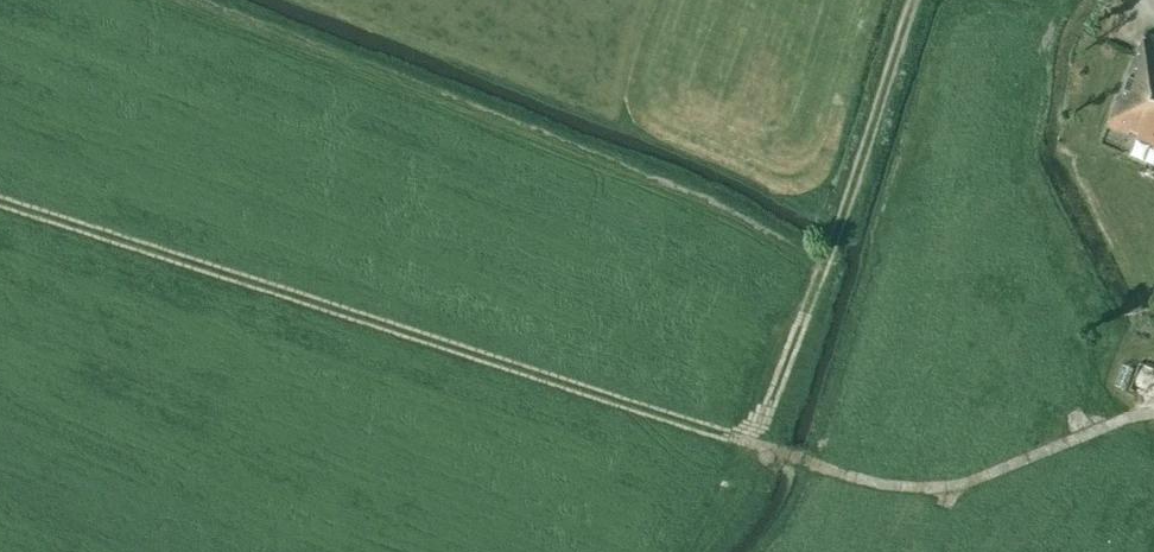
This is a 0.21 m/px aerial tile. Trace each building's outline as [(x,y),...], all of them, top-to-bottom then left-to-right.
[(1146,31),(1107,123),(1129,133),(1132,128),(1137,131),(1136,134),(1152,141),(1151,143),(1153,144),(1153,35),(1146,31)]
